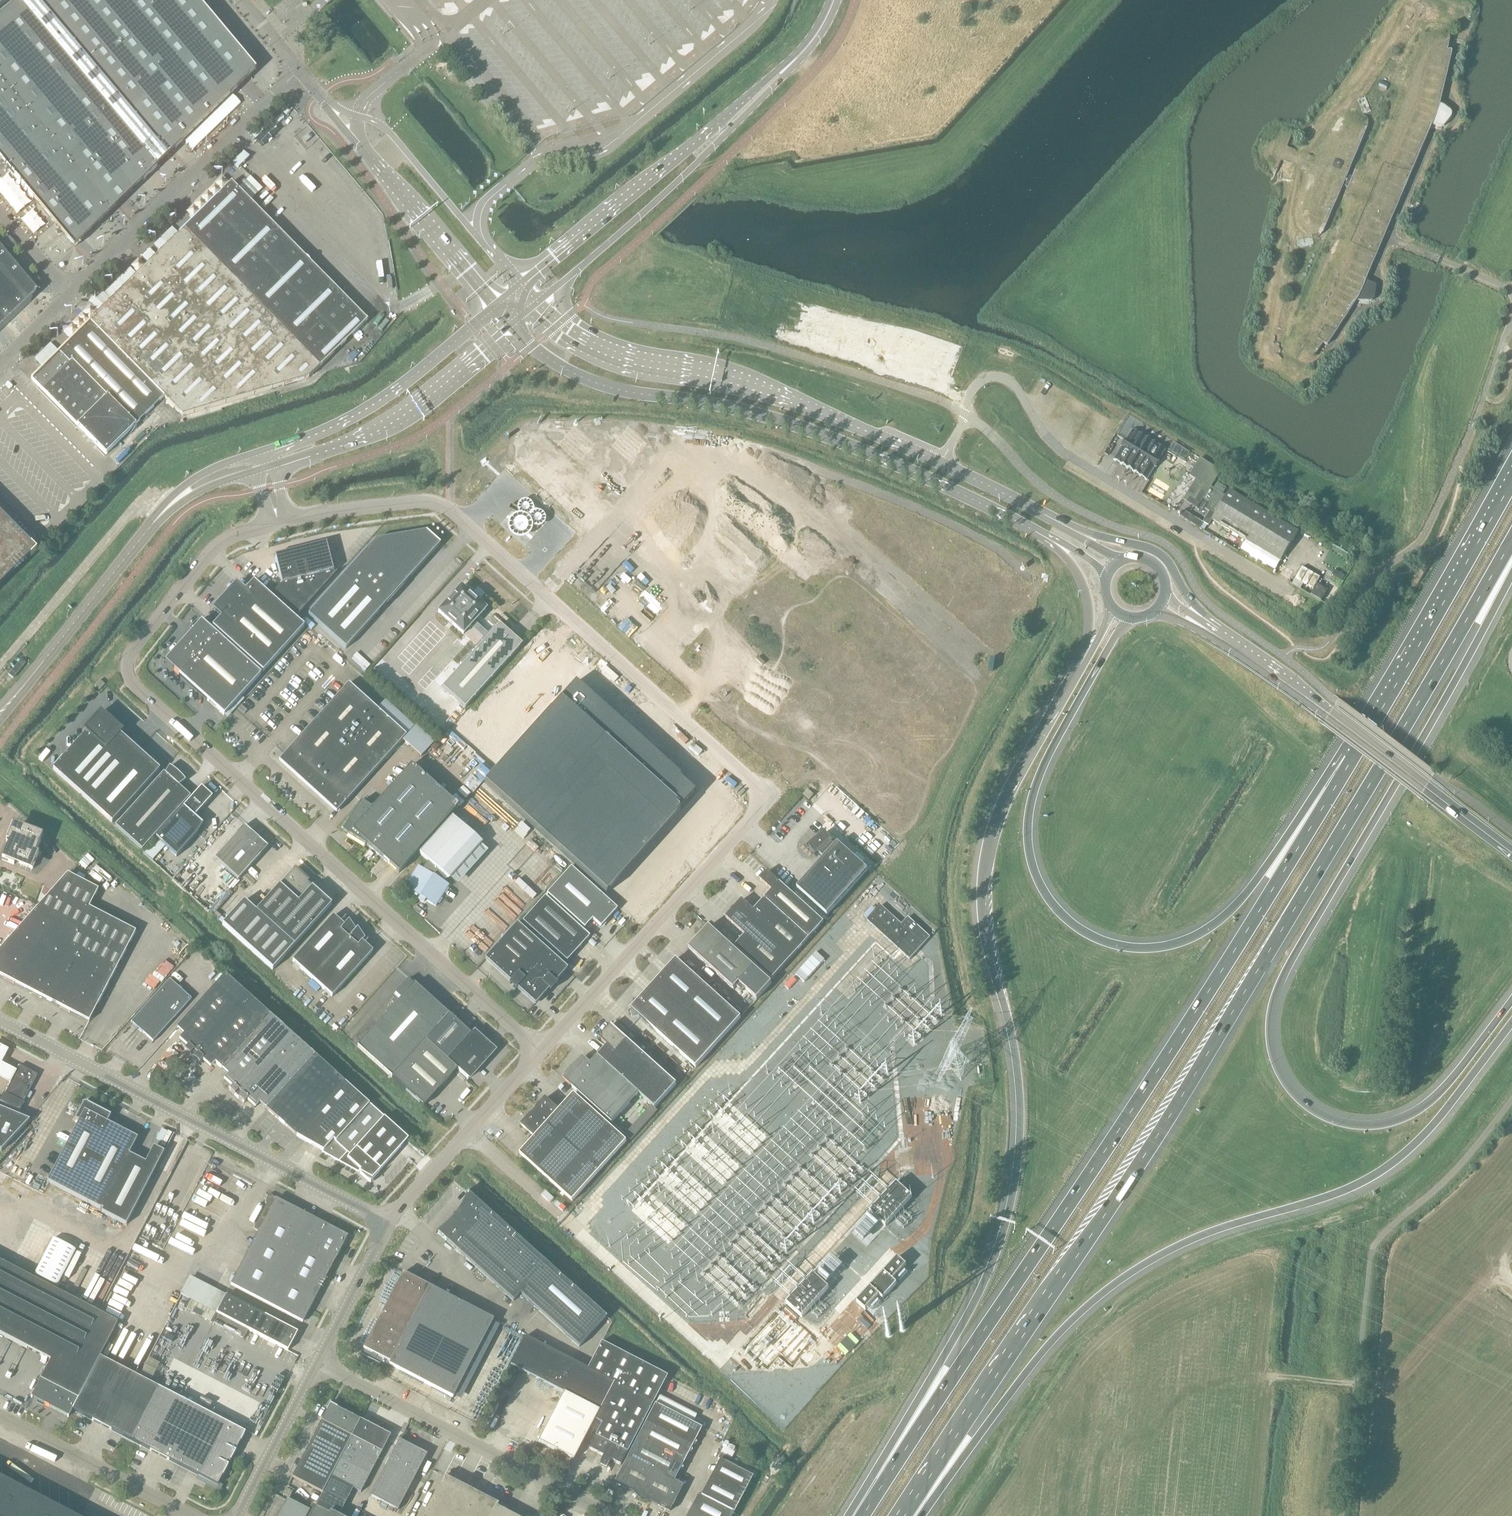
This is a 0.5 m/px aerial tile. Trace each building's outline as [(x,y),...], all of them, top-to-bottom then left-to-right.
[(0,162),(1,162),(2,161),(7,167),(9,169),(15,177),(33,199),(38,205),(49,217),(54,223),(74,247),(111,211),(157,166),(143,149),(138,143),(127,131),(122,124),(117,118),(112,112),(107,106),(91,88),(86,81),(76,69),(71,63),(61,51),(56,45),(45,32),(40,26),(19,1),(18,1),(18,0),(17,1),(18,2),(0,17),(0,162)] [(19,1),(157,166),(168,156),(37,0),(20,0),(19,1)] [(51,16),(58,24),(77,47),(82,53),(87,59),(97,72),(102,78),(118,96),(123,102),(128,109),(134,115),(139,121),(168,156),(269,60),(241,29),(227,36),(222,30),(217,24),(212,18),(210,15),(203,7),(201,5),(197,0),(37,0),(51,16)] [(1425,10),(1425,9),(1425,8),(1431,8),(1431,7),(1425,7),(1425,6),(1424,5),(1423,4),(1422,3),(1421,2),(1419,2),(1418,2),(1417,2),(1416,2),(1415,3),(1414,3),(1413,4),(1412,5),(1411,6),(1411,8),(1411,9),(1411,11),(1411,12),(1412,13),(1413,14),(1409,19),(1410,19),(1414,15),(1414,16),(1416,16),(1417,17),(1419,16),(1421,16),(1420,14),(1419,15),(1418,15),(1416,14),(1415,14),(1414,13),(1413,12),(1413,11),(1413,10),(1413,9),(1413,8),(1413,7),(1414,6),(1415,5),(1416,4),(1417,4),(1418,3),(1419,4),(1421,4),(1422,4),(1422,5),(1423,6),(1423,7),(1424,9),(1424,10),(1423,11),(1423,12),(1422,13),(1422,14),(1423,15),(1423,14),(1424,13),(1425,12),(1425,10)] [(1425,8),(1425,9),(1425,10),(1425,12),(1424,13),(1423,14),(1423,15),(1422,15),(1421,16),(1419,16),(1417,17),(1416,16),(1414,16),(1414,15),(1410,19),(1411,21),(1414,18),(1416,19),(1418,19),(1420,18),(1422,18),(1423,17),(1424,16),(1426,15),(1427,13),(1427,11),(1428,10),(1432,10),(1431,8),(1425,8)] [(1307,158),(1298,154),(1299,153),(1299,152),(1299,151),(1298,150),(1298,149),(1298,148),(1297,148),(1297,147),(1296,147),(1296,146),(1295,146),(1288,143),(1296,125),(1294,124),(1285,141),(1284,141),(1283,141),(1276,160),(1276,161),(1276,162),(1271,180),(1273,180),(1280,162),(1287,165),(1288,165),(1289,165),(1290,165),(1291,165),(1292,164),(1293,164),(1294,163),(1295,162),(1304,166),(1303,170),(1309,172),(1309,168),(1329,176),(1316,210),(1325,214),(1316,235),(1317,236),(1318,236),(1320,235),(1321,234),(1322,233),(1323,232),(1323,231),(1324,230),(1344,183),(1346,185),(1348,187),(1341,203),(1342,203),(1349,193),(1351,190),(1380,202),(1344,287),(1321,324),(1320,325),(1320,326),(1319,328),(1318,330),(1318,331),(1318,333),(1318,335),(1318,337),(1319,339),(1319,340),(1311,353),(1311,354),(1312,354),(1313,354),(1314,353),(1315,353),(1317,352),(1317,351),(1318,350),(1323,342),(1326,344),(1327,344),(1328,344),(1328,343),(1357,299),(1359,300),(1370,301),(1371,301),(1372,301),(1373,300),(1374,300),(1374,299),(1375,298),(1375,297),(1376,287),(1376,286),(1376,285),(1375,284),(1366,279),(1367,277),(1431,126),(1432,124),(1442,126),(1443,126),(1444,126),(1445,125),(1452,117),(1452,116),(1452,115),(1452,114),(1452,113),(1452,112),(1451,112),(1451,111),(1450,111),(1442,104),(1440,103),(1452,52),(1452,51),(1452,50),(1451,50),(1451,49),(1448,49),(1450,38),(1450,37),(1450,36),(1450,35),(1450,34),(1449,33),(1449,32),(1448,32),(1447,33),(1444,47),(1442,48),(1440,49),(1439,50),(1437,52),(1436,53),(1435,54),(1434,56),(1434,57),(1433,59),(1433,60),(1423,102),(1387,187),(1357,174),(1358,171),(1361,159),(1360,158),(1353,174),(1350,174),(1347,174),(1367,127),(1368,126),(1368,125),(1368,124),(1368,123),(1368,121),(1368,120),(1368,119),(1368,118),(1367,117),(1366,118),(1357,139),(1348,135),(1332,168),(1313,160),(1315,157),(1310,154),(1307,158)] [(441,71),(438,66),(433,70),(441,80),(445,76),(449,80),(454,76),(446,67),(441,71)] [(1378,86),(1385,90),(1388,84),(1381,81),(1378,86)] [(1450,111),(1452,108),(1444,102),(1442,104),(1450,111)] [(309,137),(307,134),(302,138),(306,142),(311,138),(309,137)] [(243,150),(233,161),(239,167),(250,156),(243,150)] [(162,250),(148,263),(272,389),(308,378),(320,367),(358,329),(367,320),(301,253),(303,251),(301,249),(299,251),(231,182),(223,190),(212,201),(202,211),(190,222),(162,250)] [(1297,239),(1298,246),(1313,245),(1312,237),(1297,239)] [(30,301),(36,292),(33,284),(0,244),(0,330),(30,301)] [(90,321),(32,378),(106,454),(164,397),(182,416),(272,389),(148,263),(89,321),(90,321)] [(1276,342),(1275,342),(1275,336),(1274,336),(1274,342),(1272,342),(1271,342),(1270,343),(1268,344),(1268,345),(1267,347),(1267,348),(1267,349),(1267,350),(1267,351),(1268,352),(1268,353),(1269,354),(1270,355),(1271,356),(1273,356),(1274,356),(1276,356),(1277,356),(1278,355),(1281,360),(1282,360),(1279,355),(1280,354),(1281,353),(1281,351),(1281,349),(1281,348),(1280,348),(1280,349),(1279,350),(1279,352),(1278,353),(1277,354),(1276,354),(1275,354),(1274,354),(1273,354),(1272,354),(1271,353),(1270,352),(1269,351),(1269,350),(1268,349),(1269,348),(1269,347),(1269,346),(1270,345),(1271,344),(1272,344),(1273,343),(1274,343),(1276,344),(1277,344),(1278,345),(1279,346),(1280,346),(1280,345),(1279,344),(1278,343),(1276,342)] [(1275,342),(1276,342),(1278,343),(1279,344),(1280,345),(1280,346),(1281,347),(1281,348),(1281,349),(1281,351),(1281,353),(1280,354),(1279,355),(1282,360),(1284,358),(1282,355),(1283,353),(1283,351),(1284,349),(1283,347),(1283,345),(1282,344),(1281,342),(1280,341),(1278,340),(1277,340),(1277,336),(1275,336),(1275,342)] [(577,426),(558,447),(574,462),(594,441),(577,426)] [(632,426),(612,447),(629,463),(649,442),(632,426)] [(1121,447),(1113,460),(1147,480),(1154,468),(1155,468),(1159,461),(1165,450),(1132,429),(1125,440),(1121,447)] [(1217,483),(1214,489),(1211,487),(1220,473),(1199,460),(1189,476),(1196,480),(1184,500),(1197,508),(1203,499),(1209,503),(1205,510),(1214,515),(1225,496),(1222,495),(1226,489),(1217,483)] [(1298,532),(1229,490),(1225,496),(1214,515),(1212,519),(1280,561),(1298,532)] [(36,550),(0,513),(0,585),(36,550)] [(426,532),(375,540),(308,615),(345,649),(440,544),(426,532)] [(1444,543),(1442,542),(1406,603),(1408,604),(1444,543)] [(326,543),(274,556),(275,556),(282,584),(274,593),(272,591),(272,592),(298,615),(337,572),(336,571),(335,573),(333,571),(326,544),(326,543)] [(212,627),(263,672),(304,626),(253,581),(245,590),(239,585),(233,589),(227,594),(222,599),(218,605),(222,609),(217,614),(221,617),(212,627)] [(1316,584),(1310,594),(1321,601),(1327,590),(1316,584)] [(463,634),(470,626),(474,622),(485,610),(485,609),(470,596),(461,588),(460,587),(460,588),(439,612),(438,611),(438,612),(438,613),(439,612),(462,634),(463,635),(463,634)] [(261,674),(201,621),(173,652),(174,653),(174,654),(173,655),(172,656),(172,657),(172,658),(172,659),(172,660),(172,661),(172,662),(172,663),(172,664),(173,665),(173,666),(174,667),(174,668),(175,669),(174,670),(224,715),(261,674)] [(474,622),(470,626),(483,638),(487,634),(474,622)] [(496,623),(487,634),(483,638),(460,664),(462,665),(442,688),(464,708),(519,648),(504,635),(506,632),(496,623)] [(518,661),(457,730),(477,748),(498,767),(483,784),(497,796),(537,832),(606,894),(635,862),(674,818),(697,793),(674,772),(653,753),(619,722),(598,703),(569,678),(554,663),(546,672),(539,680),(528,671),(518,661)] [(100,680),(94,686),(99,690),(105,684),(100,680)] [(336,813),(406,736),(348,684),(285,753),(279,761),(336,813)] [(53,769),(112,823),(159,770),(119,734),(122,731),(120,730),(121,729),(120,729),(115,725),(116,725),(115,725),(101,712),(84,730),(86,732),(53,769)] [(361,802),(346,826),(343,831),(348,834),(366,845),(366,844),(387,863),(398,873),(458,807),(411,765),(372,809),(361,802)] [(184,780),(170,767),(165,773),(163,772),(115,826),(142,850),(191,796),(179,786),(184,780)] [(464,783),(472,792),(486,779),(479,770),(464,783)] [(195,817),(213,797),(202,787),(156,838),(177,857),(198,834),(203,824),(195,817)] [(808,789),(803,794),(809,800),(813,795),(808,789)] [(446,878),(479,841),(452,816),(419,853),(428,861),(423,869),(418,865),(404,887),(420,896),(418,899),(423,903),(425,900),(436,906),(449,885),(442,881),(445,877),(446,878)] [(12,826),(0,856),(0,859),(31,871),(45,836),(13,823),(12,826)] [(244,826),(242,827),(214,859),(238,880),(268,847),(244,826)] [(819,854),(824,858),(797,888),(827,915),(868,870),(837,843),(834,846),(831,843),(833,842),(825,832),(808,846),(816,856),(819,854)] [(546,894),(584,928),(592,919),(600,927),(614,912),(617,909),(570,867),(546,894)] [(272,970),(331,905),(293,870),(256,911),(244,901),(222,925),(272,970)] [(772,890),(754,910),(742,899),(734,909),(735,910),(733,913),(731,911),(726,917),(745,935),(734,947),(771,980),(824,922),(767,871),(760,879),(772,890)] [(98,1003),(135,932),(89,907),(98,890),(67,874),(53,890),(0,949),(0,975),(89,1021),(98,1003)] [(553,950),(566,962),(579,948),(589,937),(545,897),(522,922),(553,950)] [(870,917),(878,907),(874,904),(866,913),(870,917)] [(881,905),(867,920),(875,927),(881,920),(887,926),(881,933),(895,946),(896,947),(909,960),(930,937),(908,917),(901,924),(881,905)] [(292,961),(332,997),(372,952),(362,942),(365,939),(357,928),(355,930),(348,920),(343,926),(333,916),(292,961)] [(516,988),(515,988),(516,989),(517,989),(535,1005),(548,990),(549,991),(549,990),(549,989),(554,984),(554,985),(555,984),(554,983),(567,969),(566,969),(516,924),(484,959),(510,983),(510,984),(511,983),(516,988)] [(696,935),(696,936),(696,937),(696,938),(697,939),(688,948),(733,989),(739,983),(757,999),(771,983),(708,926),(702,933),(699,931),(697,930),(695,932),(696,934),(696,935)] [(638,999),(634,1001),(634,1000),(633,1000),(634,1005),(631,1009),(632,1010),(629,1011),(629,1012),(630,1011),(632,1018),(639,1016),(696,1067),(741,1018),(676,959),(639,1000),(638,999)] [(184,1050),(192,1057),(248,995),(225,974),(176,1028),(184,1035),(181,1039),(188,1045),(184,1050)] [(131,1022),(153,1042),(191,999),(169,979),(131,1022)] [(425,1040),(448,1015),(414,984),(357,1046),(391,1078),(425,1040)] [(214,1061),(221,1068),(270,1015),(248,995),(192,1057),(199,1063),(203,1059),(210,1065),(214,1061)] [(233,1085),(229,1090),(236,1096),(292,1035),(270,1015),(221,1068),(229,1075),(225,1079),(233,1085)] [(462,1028),(448,1015),(425,1040),(447,1060),(470,1035),(462,1028)] [(676,1084),(611,1025),(599,1039),(607,1046),(597,1056),(639,1093),(652,1105),(655,1108),(676,1084)] [(491,1049),(490,1048),(472,1032),(470,1035),(447,1060),(457,1069),(468,1079),(491,1054),(491,1053),(491,1052),(492,1052),(492,1051),(491,1050),(491,1049)] [(266,1109),(269,1106),(315,1055),(292,1035),(236,1096),(244,1103),(248,1099),(255,1105),(258,1101),(266,1109)] [(447,1060),(425,1040),(391,1078),(405,1090),(423,1106),(430,1098),(431,1098),(457,1069),(447,1060)] [(16,1073),(2,1065),(9,1052),(0,1047),(0,1081),(9,1086),(16,1073)] [(315,1055),(269,1106),(266,1109),(296,1136),(344,1082),(315,1055)] [(612,1123),(639,1093),(597,1056),(590,1064),(585,1059),(580,1064),(578,1063),(573,1069),(575,1070),(565,1080),(573,1087),(572,1087),(612,1123)] [(16,1071),(16,1073),(9,1086),(7,1089),(7,1090),(5,1093),(4,1093),(4,1092),(0,1100),(0,1102),(19,1112),(24,1102),(24,1103),(22,1102),(24,1098),(25,1099),(37,1075),(19,1065),(16,1071)] [(369,1104),(344,1082),(296,1136),(323,1151),(333,1139),(335,1141),(369,1104)] [(1333,1089),(1333,1090),(1343,1096),(1352,1097),(1365,1095),(1378,1092),(1385,1087),(1384,1086),(1378,1091),(1364,1094),(1352,1096),(1342,1094),(1333,1089)] [(574,1094),(561,1108),(559,1110),(546,1098),(535,1109),(536,1109),(531,1114),(530,1114),(521,1125),(534,1137),(520,1154),(572,1201),(627,1141),(574,1094)] [(101,1208),(129,1154),(137,1138),(107,1122),(111,1115),(88,1103),(88,1101),(82,1103),(82,1104),(75,1119),(79,1121),(47,1182),(100,1209),(101,1208)] [(333,1139),(323,1151),(322,1152),(339,1161),(347,1153),(350,1155),(384,1117),(369,1104),(335,1141),(333,1139)] [(657,1110),(655,1108),(652,1105),(625,1135),(631,1140),(657,1110)] [(1,1151),(29,1120),(0,1108),(0,1151),(1,1151)] [(408,1139),(384,1117),(350,1155),(347,1153),(339,1161),(359,1172),(372,1179),(378,1172),(408,1139)] [(156,1140),(166,1145),(172,1132),(162,1127),(156,1140)] [(145,1162),(129,1154),(101,1208),(103,1209),(101,1212),(126,1225),(164,1152),(153,1146),(145,1162)] [(679,1191),(688,1207),(706,1196),(687,1163),(678,1168),(682,1175),(671,1181),(677,1192),(679,1191)] [(665,1186),(663,1178),(659,1181),(656,1178),(654,1186),(652,1178),(649,1177),(650,1181),(648,1186),(643,1190),(637,1191),(638,1193),(631,1198),(633,1201),(640,1195),(641,1198),(635,1203),(645,1200),(655,1203),(659,1208),(662,1209),(657,1213),(662,1214),(667,1213),(664,1209),(667,1207),(664,1202),(669,1201),(665,1196),(664,1190),(665,1186)] [(896,1183),(869,1212),(885,1226),(912,1197),(896,1183)] [(468,1191),(467,1190),(466,1194),(464,1200),(462,1203),(459,1209),(457,1212),(453,1217),(450,1220),(446,1224),(443,1227),(438,1231),(435,1233),(435,1234),(437,1232),(513,1301),(520,1294),(579,1347),(606,1317),(468,1193),(468,1191)] [(339,1231),(339,1232),(276,1199),(276,1198),(269,1194),(264,1203),(266,1204),(253,1229),(258,1231),(230,1285),(302,1322),(343,1244),(344,1245),(347,1238),(347,1237),(347,1236),(346,1234),(339,1231)] [(1315,1232),(1316,1233),(1370,1220),(1370,1219),(1315,1232)] [(34,1275),(56,1286),(75,1250),(53,1239),(34,1275)] [(897,1257),(856,1302),(865,1310),(879,1295),(883,1299),(897,1284),(893,1280),(906,1265),(897,1257)] [(72,1410),(100,1357),(117,1323),(0,1261),(0,1334),(50,1360),(31,1397),(68,1417),(72,1410)] [(452,1398),(493,1320),(403,1273),(363,1349),(384,1360),(383,1363),(388,1366),(389,1365),(452,1398)] [(813,1274),(786,1303),(802,1317),(829,1288),(813,1274)] [(226,1295),(216,1313),(288,1350),(297,1332),(226,1295)] [(525,1336),(510,1365),(511,1366),(563,1393),(558,1402),(543,1431),(537,1442),(566,1457),(573,1460),(582,1443),(594,1420),(614,1383),(587,1369),(525,1336)] [(587,1369),(614,1383),(652,1403),(666,1376),(601,1342),(587,1369)] [(101,1425),(129,1372),(100,1357),(72,1410),(94,1421),(95,1418),(103,1422),(101,1425)] [(158,1387),(129,1372),(101,1425),(102,1425),(103,1422),(111,1426),(109,1429),(130,1440),(158,1387)] [(610,1460),(620,1465),(652,1403),(614,1383),(594,1420),(601,1423),(588,1448),(603,1456),(599,1463),(600,1463),(606,1466),(606,1467),(610,1460)] [(504,1386),(498,1396),(506,1400),(512,1390),(504,1386)] [(200,1476),(199,1478),(205,1481),(205,1479),(217,1486),(245,1433),(158,1387),(130,1440),(152,1451),(153,1448),(160,1452),(159,1455),(160,1455),(161,1452),(168,1456),(167,1459),(200,1476)] [(292,1477),(322,1493),(331,1477),(330,1476),(360,1420),(333,1406),(334,1406),(330,1404),(328,1407),(292,1477)] [(654,1404),(645,1422),(692,1446),(693,1444),(696,1443),(695,1440),(701,1428),(654,1404)] [(331,1477),(322,1493),(315,1506),(329,1513),(330,1511),(339,1515),(353,1488),(361,1492),(390,1435),(360,1420),(330,1476),(331,1477)] [(691,1448),(692,1446),(645,1422),(636,1439),(683,1464),(689,1452),(692,1451),(691,1448)] [(636,1439),(627,1457),(655,1471),(674,1481),(680,1470),(683,1469),(682,1466),(683,1464),(636,1439)] [(370,1495),(397,1510),(411,1483),(425,1456),(426,1457),(426,1456),(399,1442),(370,1495)] [(719,1458),(729,1462),(736,1446),(726,1442),(719,1458)] [(655,1471),(627,1457),(614,1482),(633,1492),(633,1493),(632,1495),(634,1498),(636,1497),(637,1498),(638,1499),(639,1499),(640,1500),(655,1471)] [(711,1476),(710,1478),(742,1495),(752,1477),(719,1460),(713,1472),(710,1473),(711,1476)] [(674,1481),(655,1471),(640,1500),(641,1501),(642,1501),(644,1501),(645,1502),(647,1502),(649,1502),(651,1501),(670,1511),(683,1486),(674,1481)] [(423,1515),(513,1515),(511,1515),(496,1507),(498,1505),(481,1496),(466,1488),(453,1481),(443,1476),(423,1515)] [(67,1512),(58,1513),(58,1507),(48,1508),(48,1502),(39,1503),(39,1497),(29,1498),(29,1492),(20,1493),(19,1487),(10,1488),(10,1482),(1,1483),(0,1477),(0,1515),(68,1515),(67,1512)] [(706,1480),(707,1483),(701,1495),(733,1512),(742,1495),(710,1478),(709,1479),(706,1480)] [(290,1497),(293,1491),(286,1488),(283,1494),(290,1497)] [(266,1513),(267,1514),(271,1506),(279,1509),(284,1500),(282,1500),(283,1497),(275,1493),(266,1513)] [(733,1512),(701,1495),(698,1494),(686,1515),(731,1515),(733,1512)] [(339,1515),(330,1511),(329,1513),(315,1506),(311,1504),(306,1502),(303,1508),(286,1499),(277,1515),(339,1515)]
